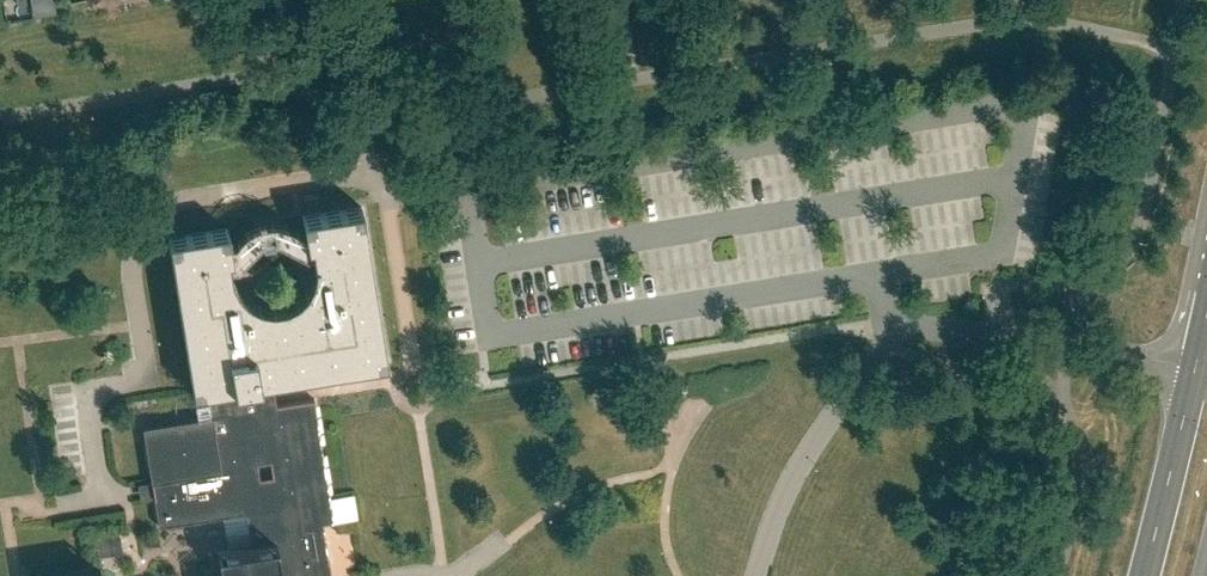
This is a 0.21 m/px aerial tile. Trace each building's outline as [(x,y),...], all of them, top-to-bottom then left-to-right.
[(57,10),(56,0),(37,0),(40,13),(57,10)] [(322,523),(322,521),(333,520),(314,397),(274,403),(271,386),(267,387),(266,379),(285,376),(386,360),(361,205),(302,215),(304,229),(306,244),(311,243),(314,262),(312,275),(306,287),(297,296),(285,303),(271,305),(258,303),(246,296),(237,287),(231,275),(228,256),(232,256),(227,227),(168,236),(192,391),(207,388),(211,413),(142,424),(144,440),(151,479),(153,494),(158,524),(244,511),(244,513),(246,512),(251,544),(216,549),(221,575),(331,575),(322,523)] [(104,533),(104,551),(127,551),(127,533),(104,533)] [(99,568),(47,575),(101,575),(99,568)]
